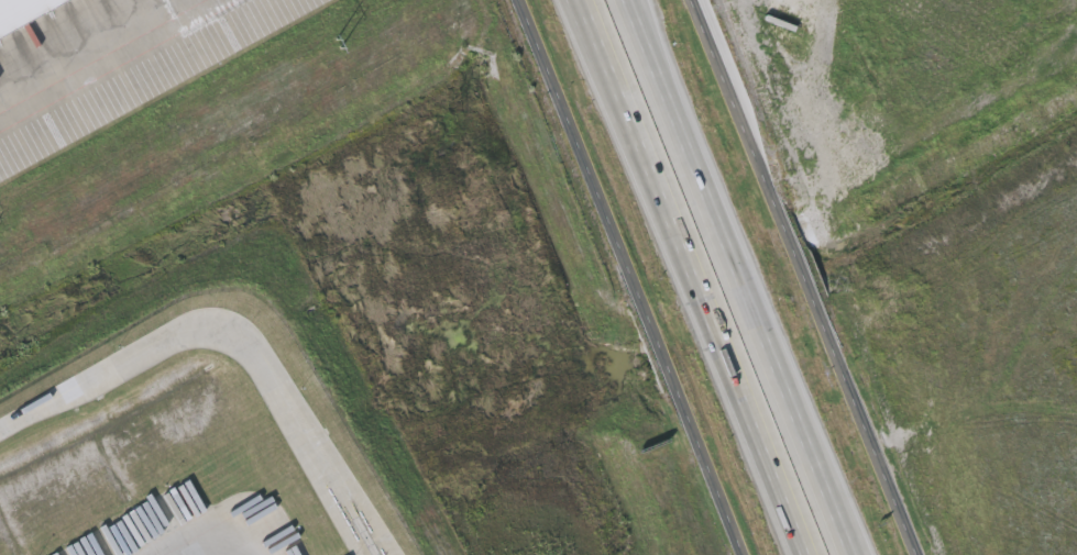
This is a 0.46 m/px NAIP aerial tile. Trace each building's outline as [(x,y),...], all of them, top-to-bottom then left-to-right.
[(64,0),(0,36),(0,0),(64,0)]
